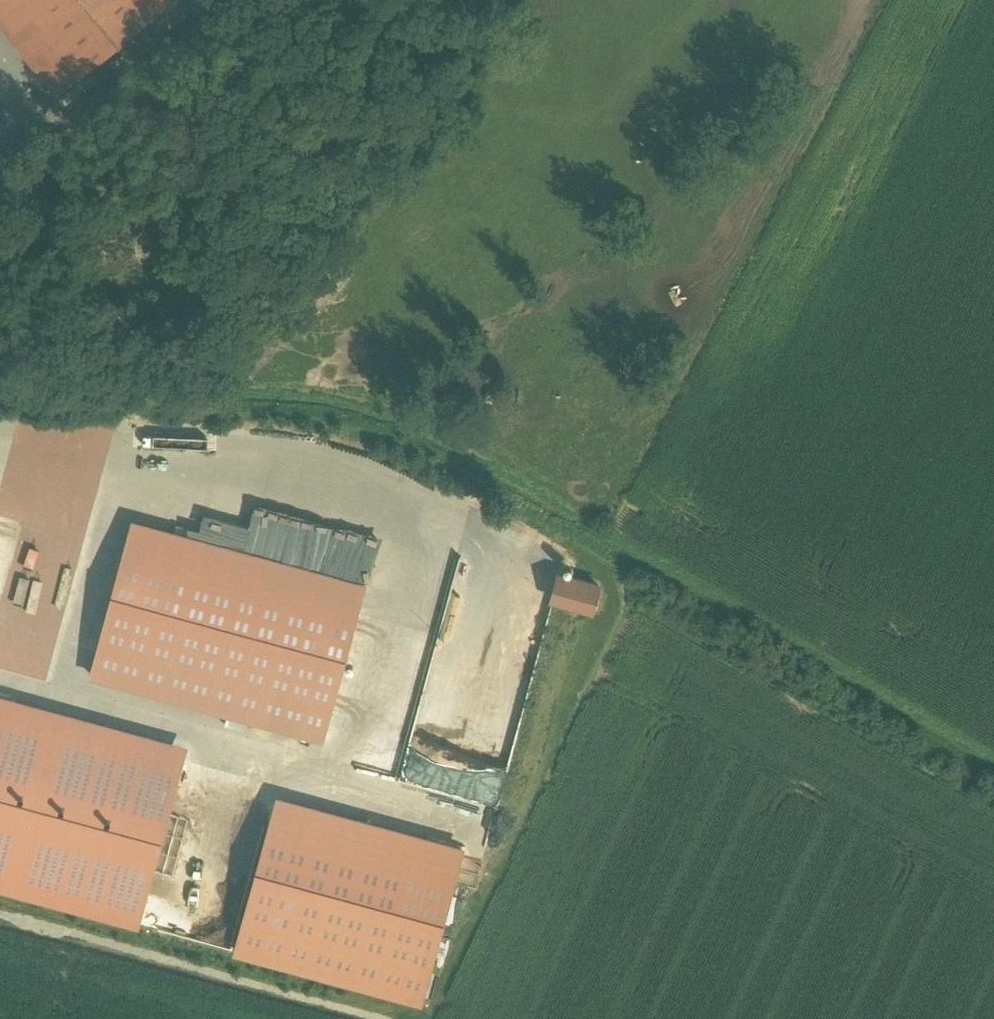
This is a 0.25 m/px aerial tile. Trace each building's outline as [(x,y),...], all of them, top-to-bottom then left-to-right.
[(67,88),(171,0),(0,0),(0,9),(67,88)] [(365,583),(132,520),(90,675),(323,738),(365,583)] [(603,585),(560,574),(552,603),(595,615),(603,585)] [(0,694),(0,889),(140,927),(189,745),(0,694)] [(468,850),(278,797),(234,954),(424,1007),(468,850)]
